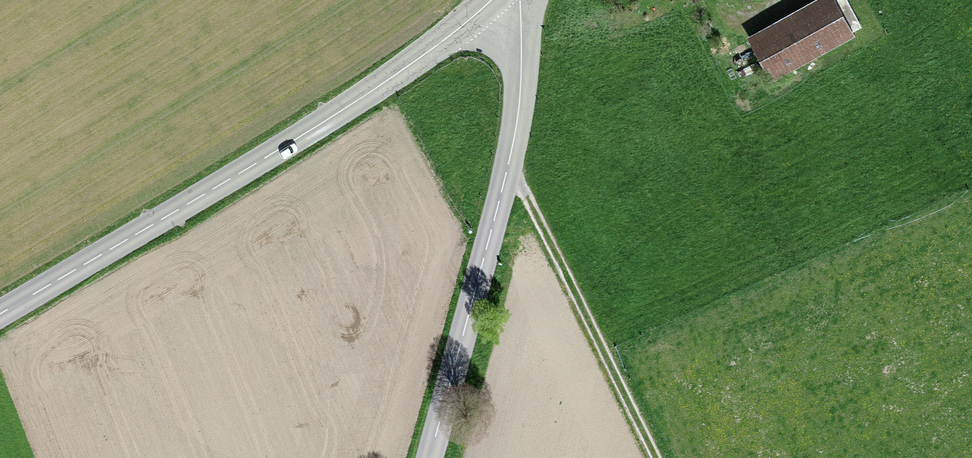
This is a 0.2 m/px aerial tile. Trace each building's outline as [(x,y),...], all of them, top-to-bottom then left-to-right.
[(836,0),(812,0),(746,36),(770,80),(854,34),(836,0)]
